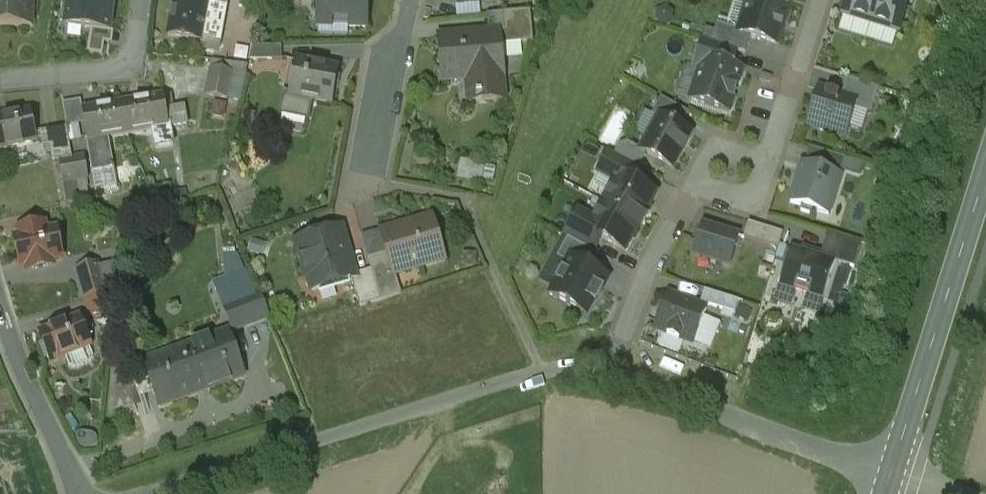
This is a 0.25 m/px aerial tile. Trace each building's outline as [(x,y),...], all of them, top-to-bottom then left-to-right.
[(23,26),(32,26),(33,0),(0,0),(0,26),(23,26)] [(68,28),(109,34),(113,1),(104,0),(72,0),(68,28)] [(192,0),(175,0),(168,36),(220,45),(227,7),(207,3),(192,0)] [(317,27),(366,28),(367,0),(318,0),(317,27)] [(747,3),(787,15),(790,5),(789,4),(790,0),(748,0),(747,3)] [(842,14),(855,18),(856,21),(870,25),(877,0),(847,0),(842,14)] [(870,25),(883,29),(885,28),(898,32),(908,0),(877,0),(870,25)] [(787,15),(747,3),(738,32),(738,33),(750,37),(776,45),(782,24),(784,25),(787,15)] [(530,11),(503,14),(505,31),(499,32),(500,45),(533,42),(530,11)] [(738,32),(716,25),(711,43),(736,52),(745,54),(750,37),(738,33),(738,32)] [(499,32),(438,37),(442,81),(475,78),(476,100),(468,100),(468,102),(504,99),(502,76),(503,76),(500,45),(499,32)] [(711,43),(702,41),(694,67),(700,69),(703,59),(732,67),(736,52),(711,43)] [(282,60),(281,46),(252,46),(249,61),(282,60)] [(732,67),(703,59),(700,69),(690,100),(728,112),(733,98),(733,97),(736,86),(737,86),(737,85),(741,71),(732,67)] [(247,65),(213,61),(212,69),(232,72),(232,73),(245,75),(247,65)] [(338,70),(297,61),(290,95),(290,96),(312,100),(331,104),(338,70)] [(212,69),(211,69),(206,95),(227,100),(232,73),(232,72),(212,69)] [(772,78),(761,74),(759,81),(770,84),(772,78)] [(879,90),(847,80),(842,97),(856,102),(854,109),(871,115),(879,90)] [(842,97),(820,91),(816,104),(815,104),(815,105),(814,109),(813,110),(814,110),(809,127),(845,138),(854,109),(856,102),(842,97)] [(312,100),(290,96),(290,95),(284,93),(280,115),(308,120),(312,100)] [(163,96),(123,103),(128,134),(152,130),(168,127),(168,125),(166,110),(163,96)] [(689,114),(660,98),(651,115),(657,118),(658,117),(680,129),(689,114)] [(123,103),(82,110),(87,139),(87,141),(108,137),(128,134),(123,103)] [(184,107),(166,110),(168,125),(170,125),(170,128),(187,125),(184,107)] [(0,118),(0,149),(37,141),(30,111),(0,118)] [(680,129),(658,117),(657,118),(640,151),(672,168),(690,135),(680,129)] [(168,127),(152,130),(155,148),(173,144),(170,128),(170,125),(168,125),(168,127)] [(108,137),(87,141),(87,139),(86,139),(92,173),(114,169),(108,137)] [(639,168),(608,152),(599,170),(615,179),(618,173),(632,181),(639,168)] [(843,160),(829,155),(825,168),(839,173),(843,160)] [(84,157),(72,159),(75,180),(87,179),(88,178),(84,157)] [(459,177),(484,182),(488,163),(463,158),(459,177)] [(72,159),(59,161),(63,182),(64,182),(75,180),(72,159)] [(840,178),(802,166),(791,204),(803,208),(801,212),(815,217),(817,212),(829,216),(840,178)] [(615,179),(602,203),(641,224),(646,215),(644,214),(655,193),(632,181),(618,173),(615,179)] [(87,179),(75,180),(77,189),(88,188),(87,179)] [(75,180),(64,182),(66,202),(78,201),(77,189),(75,180)] [(641,224),(602,203),(588,230),(587,231),(601,239),(624,251),(634,232),(637,233),(641,224)] [(431,218),(381,232),(388,256),(393,274),(395,274),(443,260),(431,218)] [(588,230),(572,221),(563,237),(567,239),(594,253),(601,239),(587,231),(588,230)] [(44,224),(19,229),(20,236),(14,237),(21,267),(27,266),(28,271),(53,266),(51,261),(62,259),(56,228),(45,231),(44,224)] [(783,234),(749,224),(744,239),(778,250),(783,234)] [(739,238),(703,227),(694,256),(730,267),(739,238)] [(341,228),(298,241),(305,265),(303,268),(307,279),(310,281),(313,291),(351,280),(353,279),(352,275),(354,275),(341,228)] [(594,253),(567,239),(556,258),(567,264),(570,257),(591,269),(598,256),(594,253)] [(388,256),(368,262),(370,270),(379,301),(400,294),(395,274),(393,274),(388,256)] [(829,267),(793,256),(784,285),(820,296),(829,267)] [(567,264),(550,295),(585,314),(592,301),(595,303),(601,291),(599,290),(606,277),(591,269),(570,257),(567,264)] [(97,262),(76,268),(85,299),(106,293),(97,262)] [(354,275),(352,275),(353,279),(351,280),(359,307),(379,301),(370,270),(354,275)] [(247,272),(224,280),(233,304),(256,296),(247,272)] [(106,293),(85,299),(91,317),(111,310),(106,293)] [(233,304),(223,308),(232,331),(227,332),(227,333),(269,318),(260,294),(256,296),(233,304)] [(706,311),(667,296),(654,329),(667,334),(666,337),(678,341),(679,339),(693,344),(706,311)] [(79,318),(40,333),(51,362),(65,356),(88,347),(90,346),(79,318)] [(227,332),(143,362),(159,407),(243,377),(227,333),(227,332)] [(88,347),(65,356),(69,367),(74,369),(90,362),(92,358),(88,347)]
